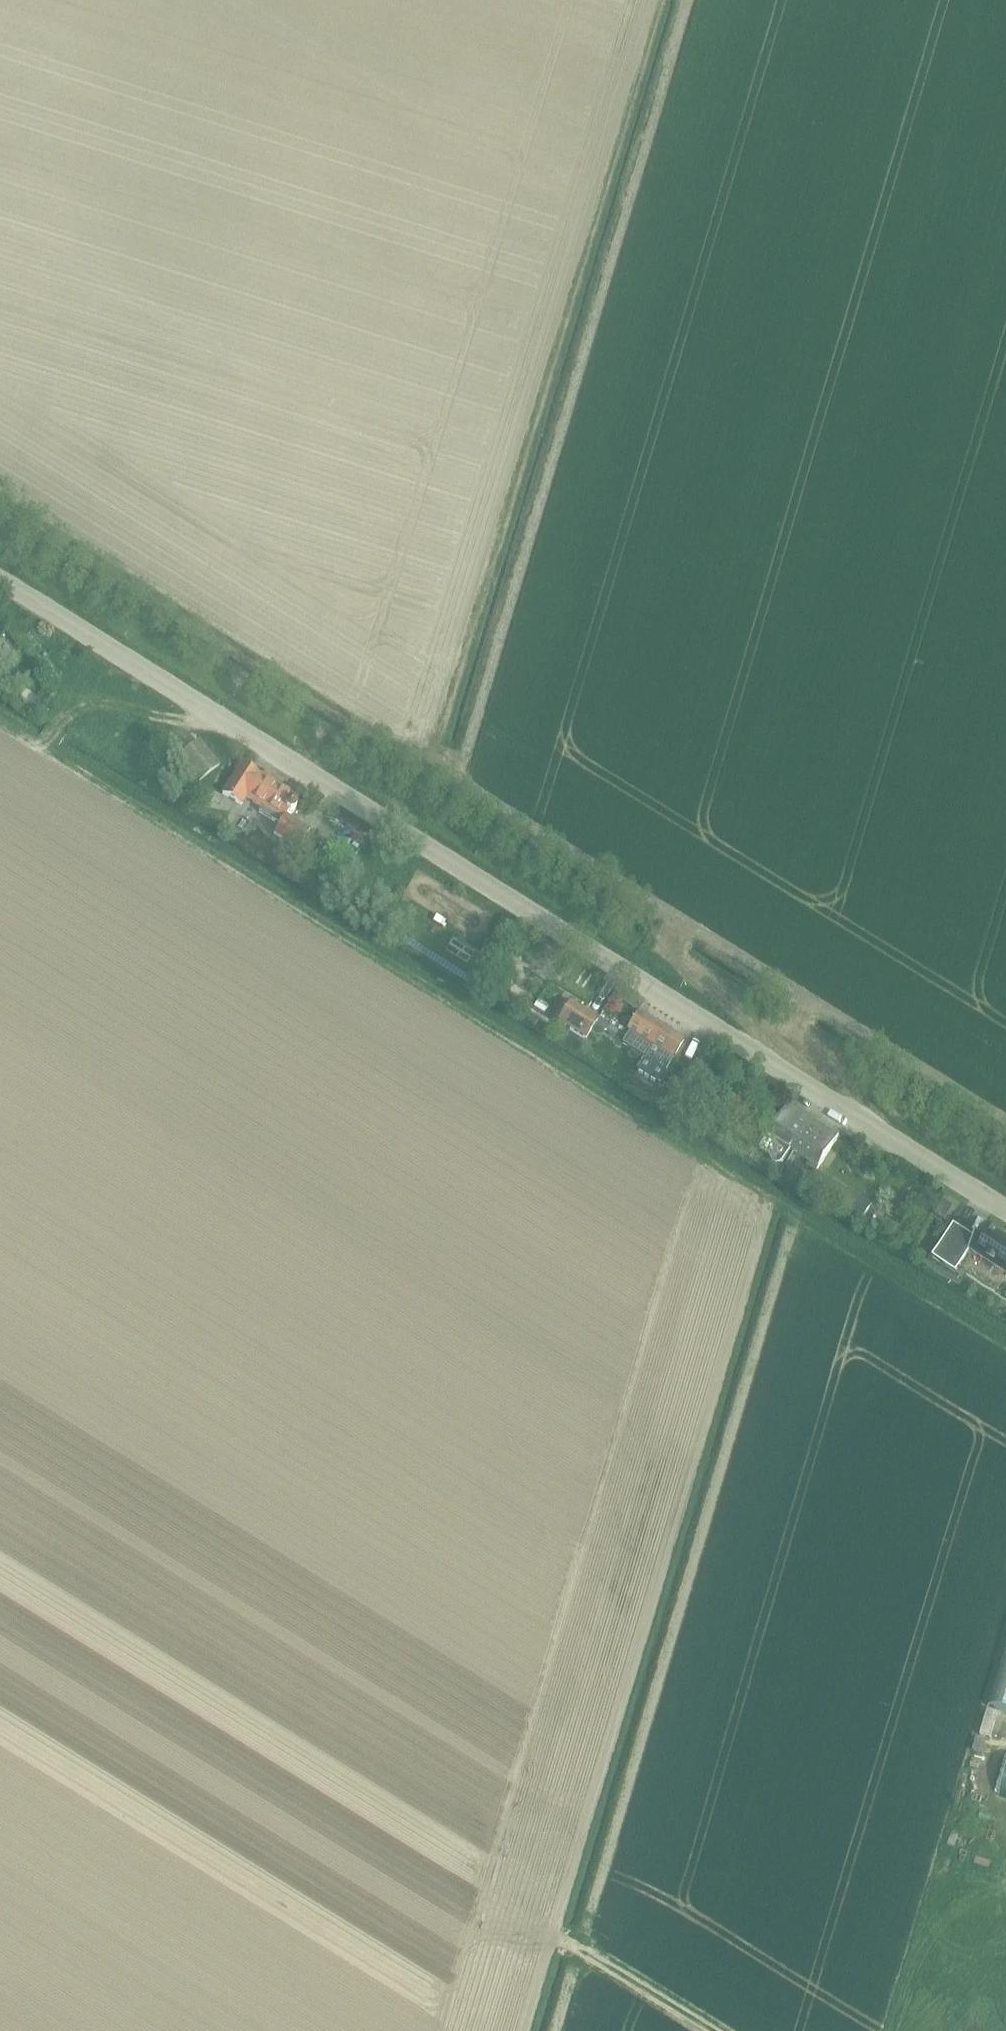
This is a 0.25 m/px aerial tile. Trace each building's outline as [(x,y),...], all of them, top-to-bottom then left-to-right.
[(38,696),(34,704),(41,708),(45,700),(38,696)] [(199,740),(179,756),(200,782),(220,767),(199,740)] [(279,826),(273,835),(298,851),(311,830),(287,816),(288,814),(294,814),(297,809),(295,803),(298,797),(242,762),(222,795),(242,808),(247,800),(262,809),(259,814),(279,826)] [(597,988),(576,974),(567,988),(589,1002),(597,988)] [(560,1018),(557,1023),(585,1040),(598,1019),(569,1002),(567,1006),(563,1003),(555,1015),(560,1018)] [(629,1032),(622,1043),(644,1056),(635,1070),(656,1084),(672,1059),(684,1039),(638,1011),(626,1030),(629,1032)] [(792,1150),(792,1151),(813,1118),(789,1102),(759,1149),(770,1157),(770,1158),(771,1161),(773,1164),(776,1165),(780,1166),(782,1164),(783,1165),(792,1150)] [(813,1118),(792,1151),(808,1161),(806,1164),(817,1171),(840,1135),(813,1118)] [(846,1191),(837,1205),(862,1221),(872,1207),(869,1205),(846,1191)] [(944,1201),(935,1216),(945,1222),(954,1207),(944,1201)] [(943,1265),(955,1273),(965,1256),(968,1251),(1005,1276),(1005,1235),(985,1222),(975,1237),(975,1238),(972,1236),(965,1232),(954,1249),(943,1265)] [(988,1711),(980,1736),(990,1739),(998,1714),(988,1711)]
